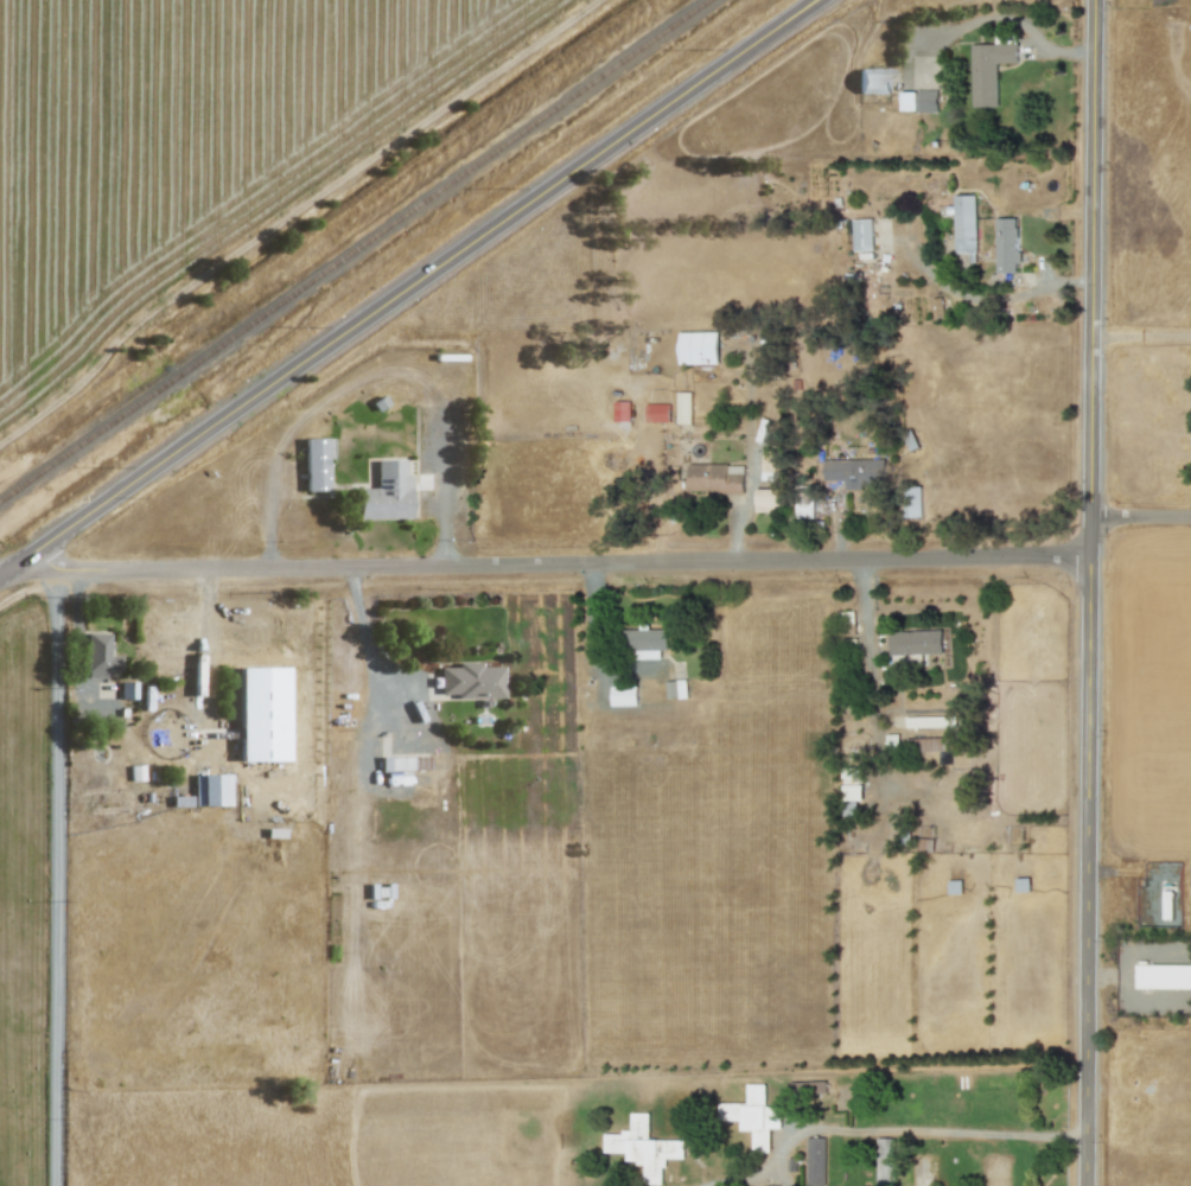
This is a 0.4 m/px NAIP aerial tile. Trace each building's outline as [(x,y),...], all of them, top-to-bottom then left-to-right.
[(998,107),(999,63),(1019,63),(1019,44),(972,43),(971,106),(998,107)] [(891,68),(858,68),(858,93),(891,93),(891,68)] [(902,111),(938,111),(938,91),(902,91),(902,111)] [(976,194),(954,195),(954,205),(947,205),(947,214),(955,214),(955,253),(977,253),(976,194)] [(873,218),(853,219),(854,251),(874,250),(873,218)] [(997,273),(1018,272),(1018,218),(997,218),(997,273)] [(932,298),(933,318),(943,317),(942,298),(932,298)] [(719,363),(718,332),(679,333),(681,364),(719,363)] [(692,392),(678,392),(677,424),(691,424),(692,392)] [(614,421),(630,421),(630,401),(614,401),(614,421)] [(670,403),(646,403),(647,423),(670,422),(670,403)] [(325,438),(304,438),(305,491),(327,490),(325,438)] [(779,450),(762,450),(762,480),(778,480),(779,450)] [(846,487),(886,487),(885,458),(824,460),(824,480),(846,480),(846,487)] [(410,518),(409,476),(404,476),(404,460),(375,460),(376,488),(356,488),(356,520),(410,518)] [(743,492),(744,464),(689,464),(688,492),(743,492)] [(796,518),(814,518),(814,485),(796,485),(796,518)] [(905,517),(923,517),(922,488),(904,488),(905,517)] [(780,489),(756,489),(756,512),(780,512),(780,489)] [(891,655),(944,653),(943,630),(890,631),(891,655)] [(108,655),(108,633),(80,633),(80,681),(106,681),(106,670),(119,670),(119,655),(108,655)] [(503,698),(503,666),(482,667),(481,662),(456,662),(456,667),(439,667),(440,694),(455,694),(455,699),(503,698)] [(284,667),(238,668),(240,760),(286,759),(284,667)] [(669,699),(688,697),(686,679),(667,681),(669,699)] [(121,699),(136,699),(135,681),(120,682),(121,699)] [(637,705),(637,686),(612,686),(613,706),(637,705)] [(953,716),(906,717),(906,727),(953,727),(953,716)] [(913,738),(913,751),(936,751),(936,738),(913,738)] [(381,771),(418,770),(418,757),(380,758),(381,771)] [(130,766),(130,780),(143,780),(143,765),(130,766)] [(863,799),(862,766),(843,767),(844,800),(863,799)] [(194,806),(230,805),(229,774),(193,775),(194,806)] [(190,795),(171,796),(172,806),(191,806),(190,795)] [(1138,964),(1138,988),(1190,989),(1190,965),(1138,964)] [(827,1094),(826,1081),(792,1082),(793,1096),(827,1094)] [(748,1103),(721,1103),(721,1120),(741,1120),(741,1130),(752,1130),(752,1152),(770,1152),(770,1129),(783,1129),(783,1106),(766,1106),(766,1084),(748,1084),(748,1103)] [(649,1139),(649,1113),(631,1113),(631,1133),(604,1133),(604,1152),(628,1152),(628,1161),(644,1161),(644,1184),(664,1184),(664,1158),(684,1158),(684,1140),(649,1139)] [(825,1137),(806,1137),(807,1185),(825,1185),(825,1137)] [(886,1185),(895,1185),(896,1138),(877,1138),(877,1185),(886,1185)]
